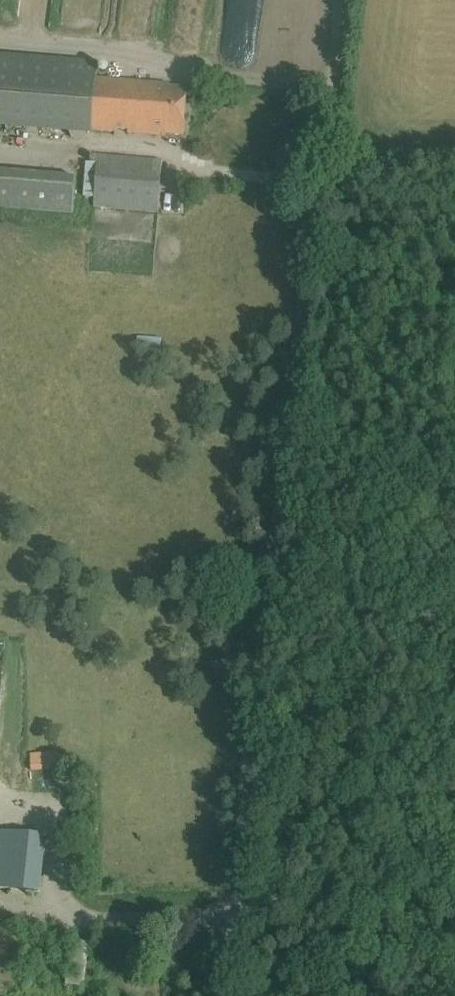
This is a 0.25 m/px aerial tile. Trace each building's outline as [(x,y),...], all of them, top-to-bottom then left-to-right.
[(196,49),(196,30),(178,29),(177,48),(196,49)] [(112,80),(96,79),(97,65),(0,59),(0,124),(182,133),(186,85),(112,80)] [(98,155),(97,163),(86,163),(83,197),(95,198),(94,206),(156,210),(160,159),(98,155)] [(20,175),(0,176),(0,204),(46,201),(45,182),(35,183),(35,192),(21,193),(20,175)] [(159,355),(160,338),(137,337),(136,354),(159,355)] [(30,753),(31,771),(59,769),(58,751),(30,753)] [(39,892),(45,837),(0,832),(0,888),(39,892)]
